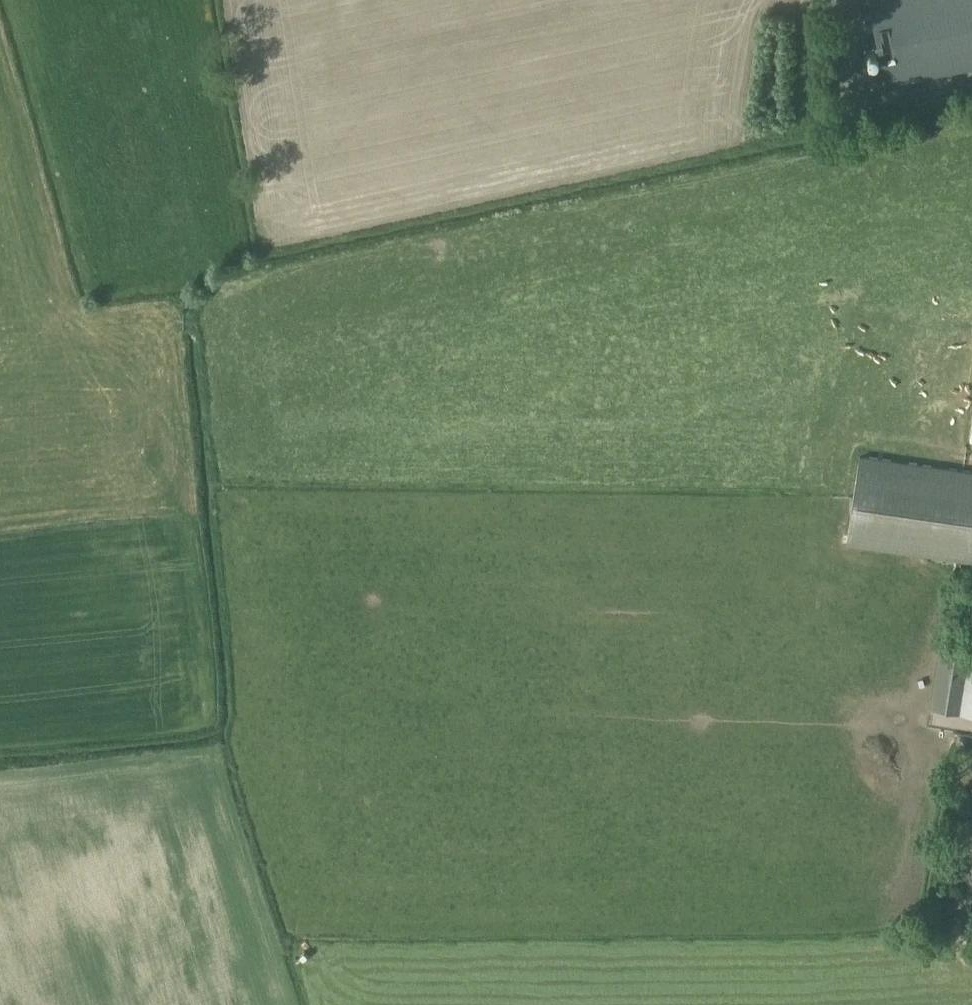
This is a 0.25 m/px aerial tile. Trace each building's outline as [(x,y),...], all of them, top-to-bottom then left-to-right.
[(886,85),(971,67),(971,0),(869,0),(886,85)] [(846,545),(971,563),(971,474),(858,458),(846,545)] [(959,715),(971,717),(971,654),(969,653),(959,715)]
